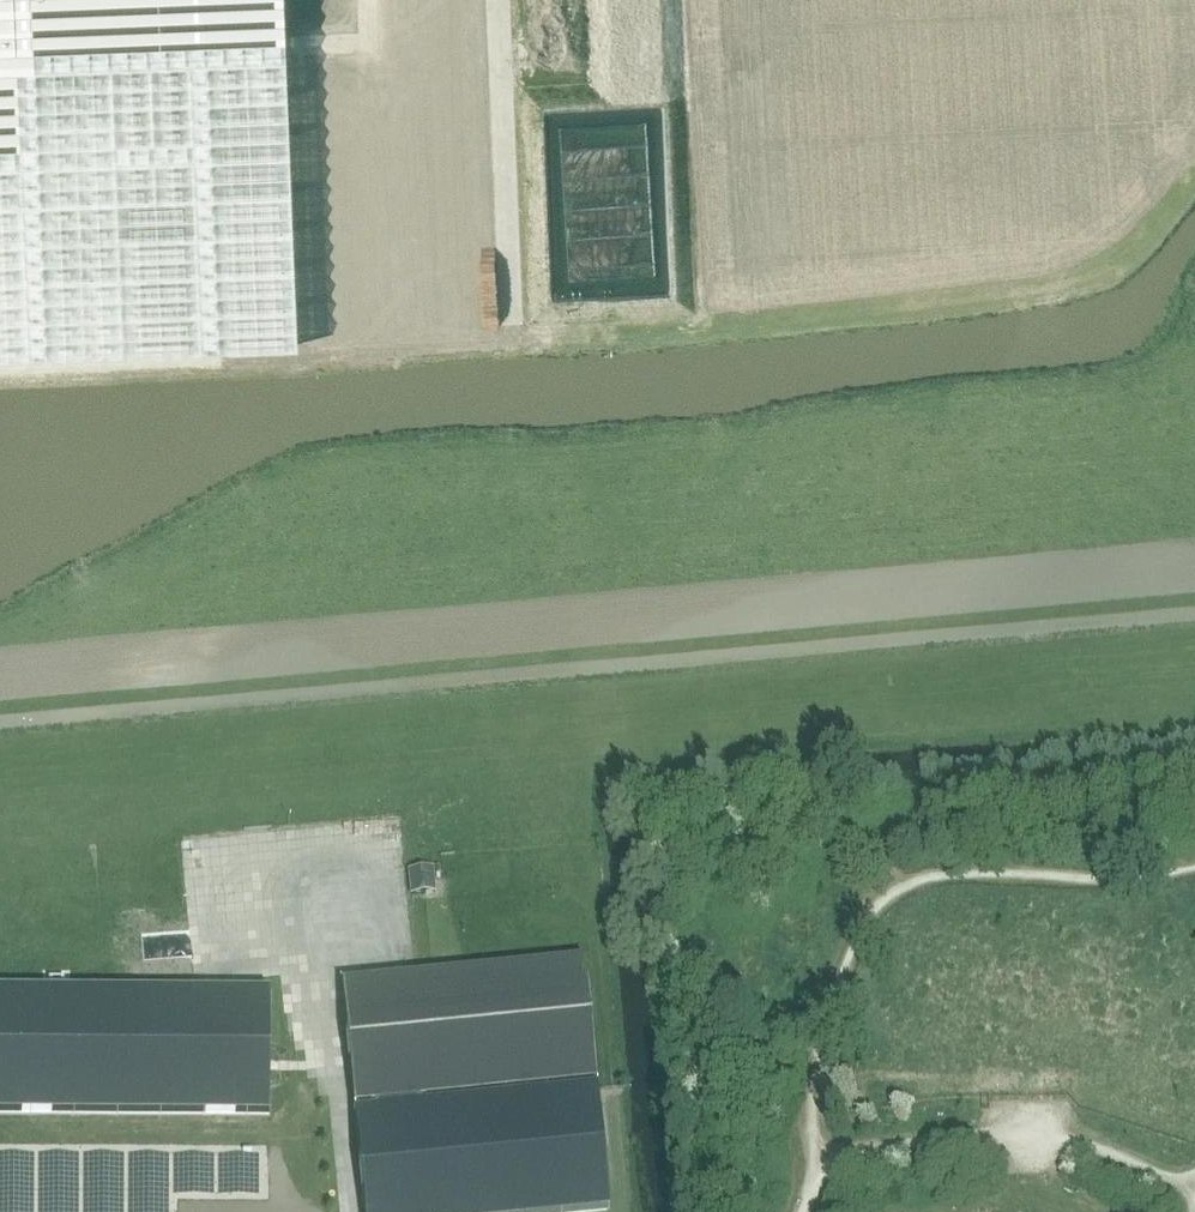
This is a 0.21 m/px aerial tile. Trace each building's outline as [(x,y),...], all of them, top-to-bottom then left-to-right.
[(468,333),(452,0),(0,0),(0,354),(468,333)] [(596,1084),(593,1055),(584,958),(582,959),(342,983),(365,1211),(594,1211),(609,1211),(596,1084)] [(269,1115),(269,991),(0,990),(0,1114),(269,1115)] [(885,1073),(904,1072),(903,1056),(884,1057),(885,1073)] [(309,1106),(283,1107),(283,1120),(310,1118),(309,1106)]
